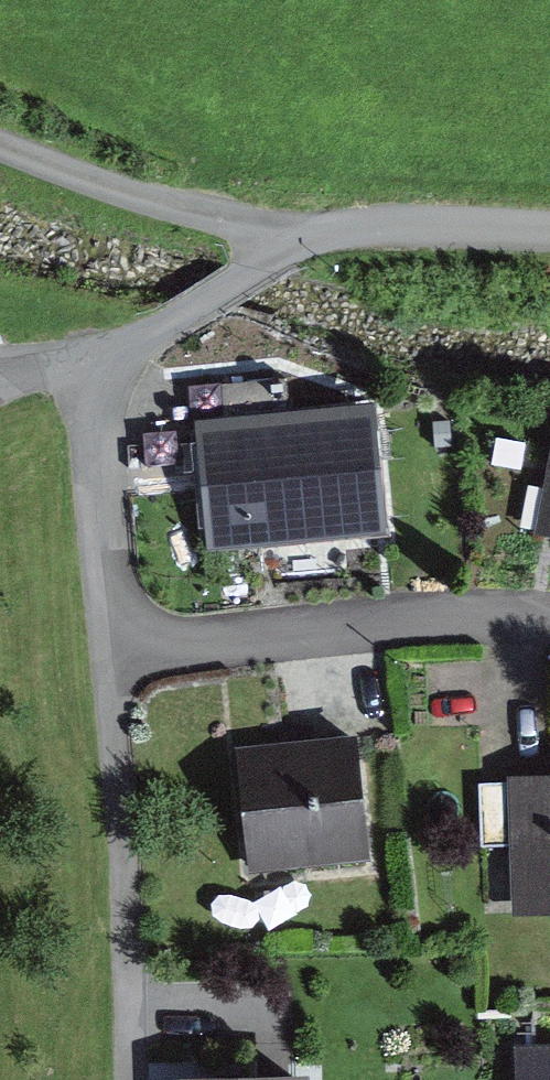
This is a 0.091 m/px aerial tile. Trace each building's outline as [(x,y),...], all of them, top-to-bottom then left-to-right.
[(378,412),(205,426),(214,538),(388,524),(378,412)] [(351,748),(252,756),(260,857),(360,849),(351,748)] [(520,784),(524,903),(549,902),(549,783),(520,784)] [(527,1057),(528,1079),(549,1079),(549,1056),(527,1057)]
